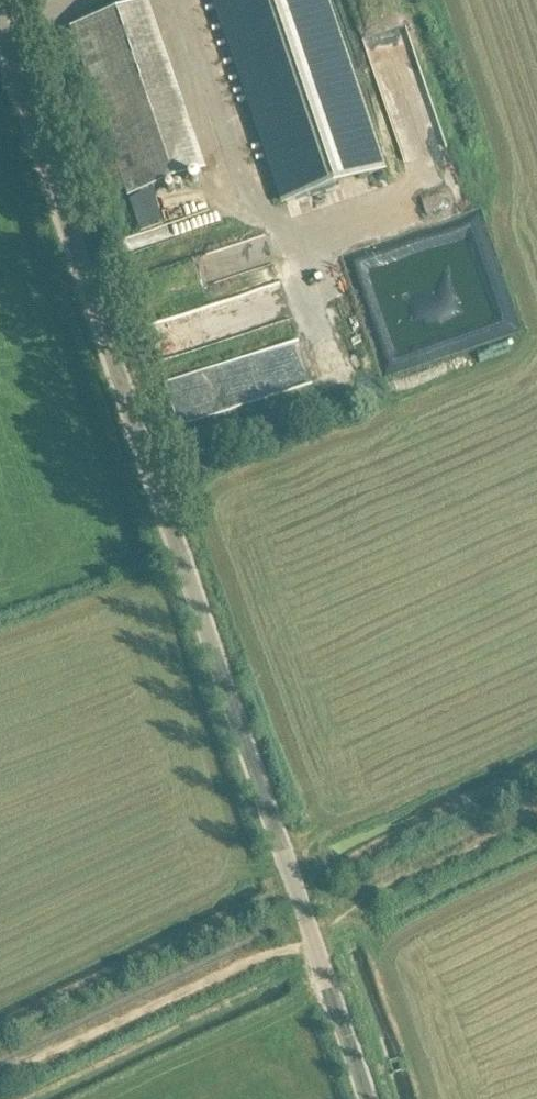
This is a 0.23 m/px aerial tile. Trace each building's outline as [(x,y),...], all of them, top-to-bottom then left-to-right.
[(287,202),(383,170),(325,0),(218,0),(287,202)] [(140,4),(71,28),(128,196),(198,173),(140,4)] [(278,234),(159,274),(166,293),(211,277),(216,290),(288,265),(278,234)] [(167,319),(178,355),(298,319),(287,283),(167,319)] [(441,336),(355,354),(359,374),(445,356),(441,336)] [(229,396),(235,427),(267,421),(261,389),(229,396)]
